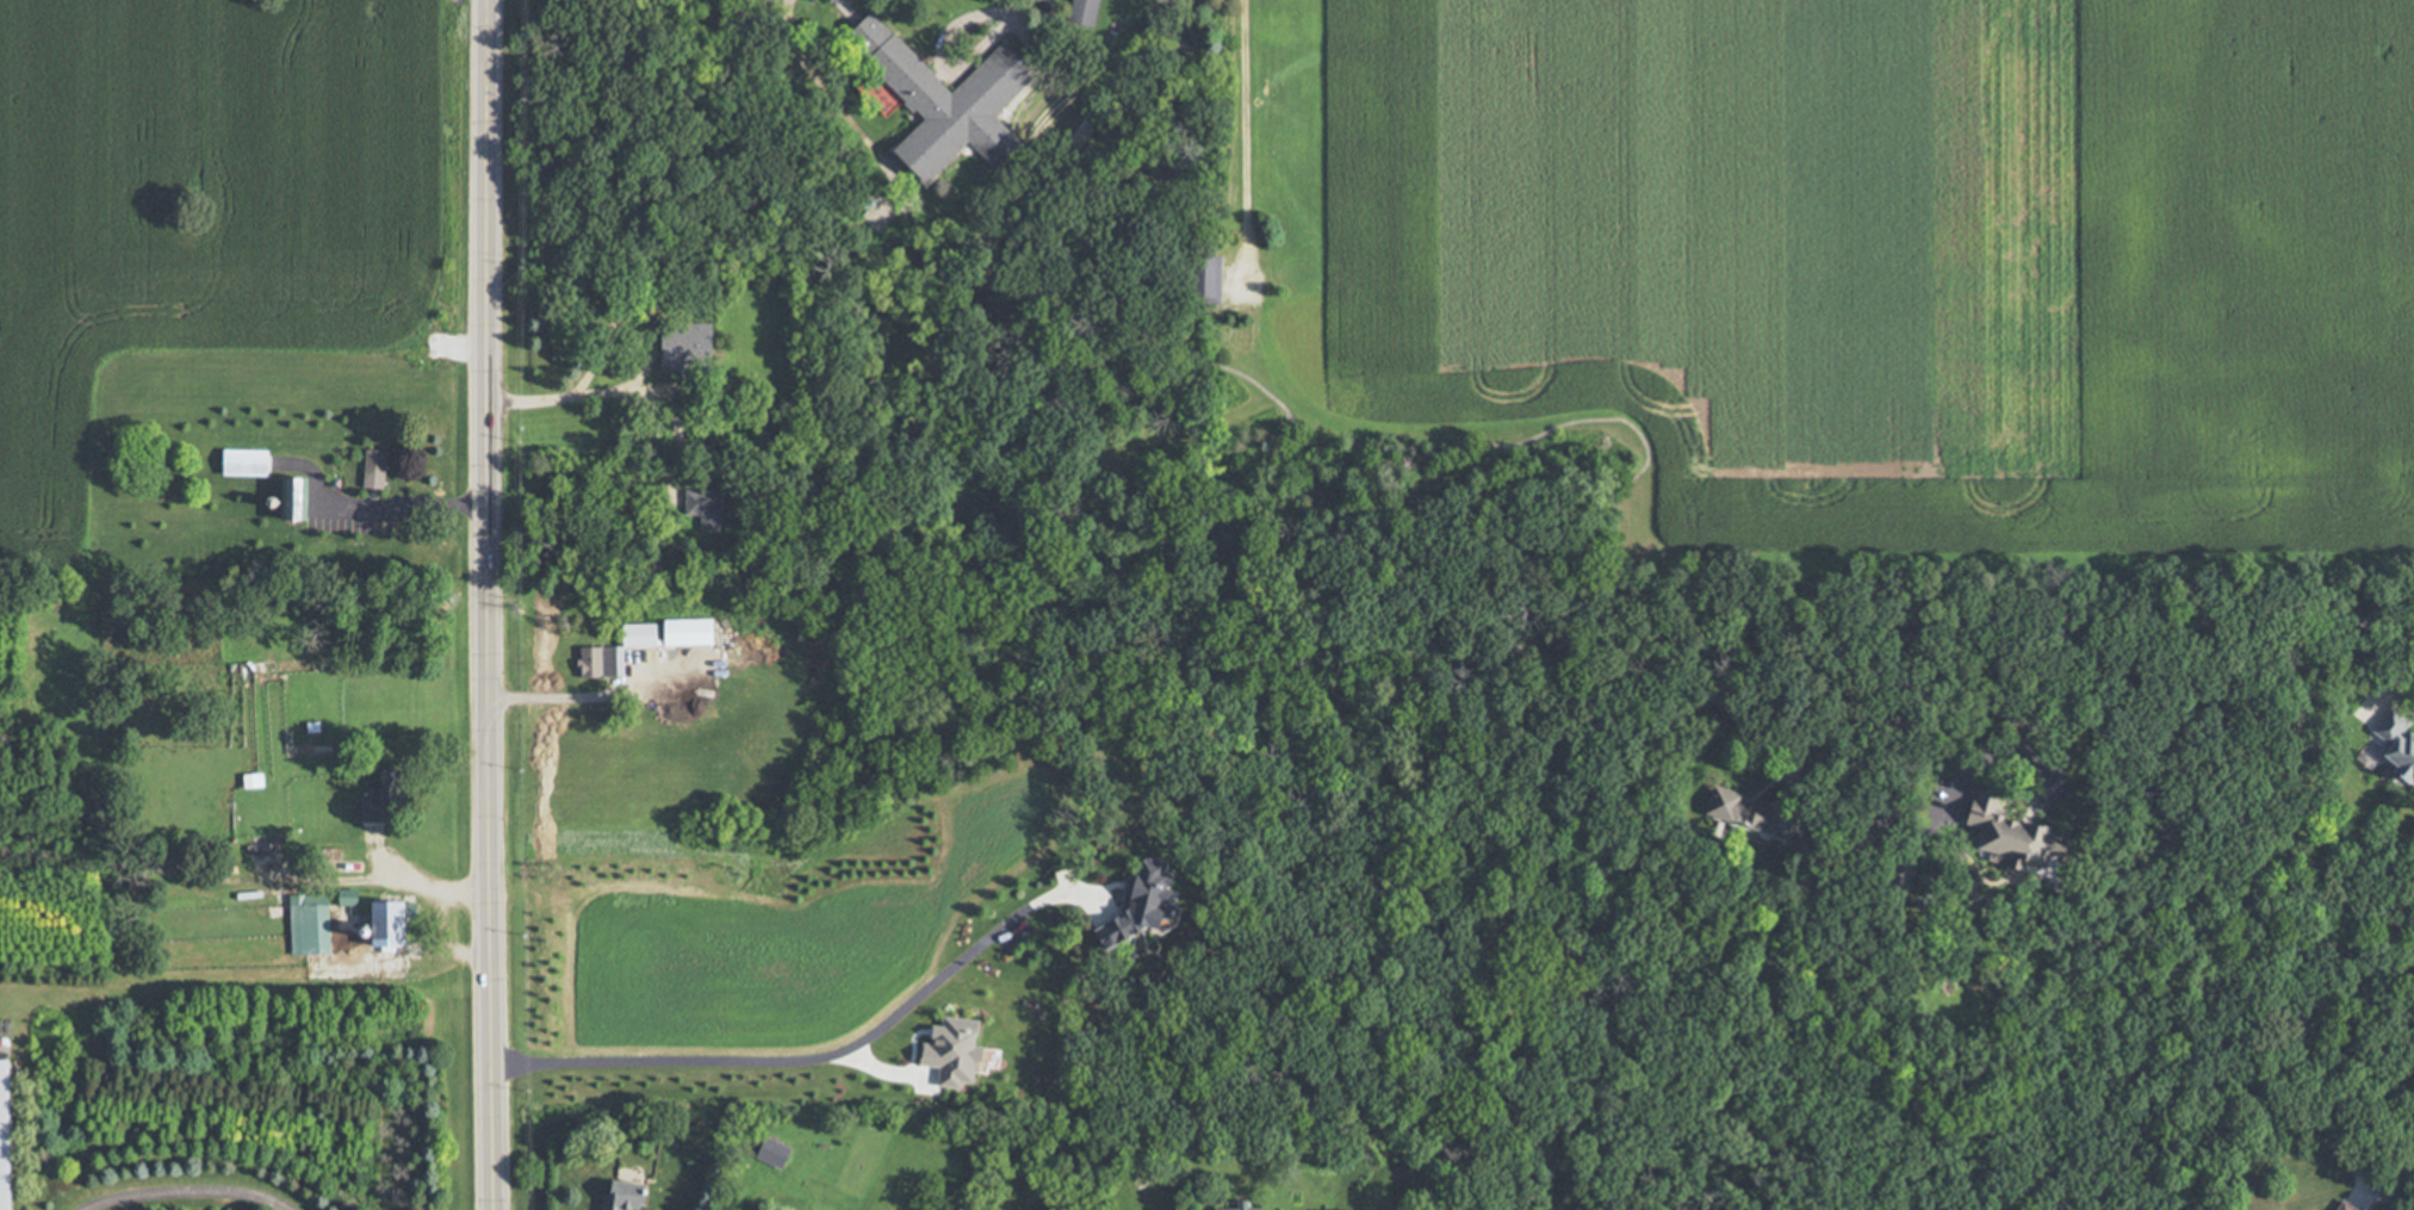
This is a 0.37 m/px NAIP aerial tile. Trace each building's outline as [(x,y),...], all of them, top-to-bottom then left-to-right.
[(1076,23),(1103,23),(1103,0),(1076,0),(1076,23)] [(956,90),(881,12),(853,38),(888,76),(874,90),(885,101),(897,89),(929,122),(903,146),(936,181),(977,143),(1003,170),(1028,145),(1000,115),(1045,72),(1012,37),(956,90)] [(716,371),(717,332),(668,331),(668,370),(716,371)] [(274,448),(227,448),(227,475),(273,476),(274,448)] [(367,488),(390,488),(390,450),(367,450),(367,488)] [(690,489),(690,517),(704,517),(704,528),(729,528),(729,489),(690,489)] [(667,620),(667,623),(631,624),(631,647),(722,645),(722,619),(667,620)] [(628,678),(628,647),(584,647),(584,678),(628,678)] [(2385,734),(2372,759),(2392,770),(2389,775),(2413,788),(2413,750),(2385,734)] [(384,786),(374,786),(374,799),(364,799),(364,822),(406,822),(407,770),(384,770),(384,786)] [(266,787),(266,774),(247,774),(247,787),(266,787)] [(1966,850),(2035,869),(2046,831),(1989,815),(1995,794),(1969,786),(1958,825),(1972,829),(1966,850)] [(1782,838),(1789,811),(1706,790),(1699,818),(1782,838)] [(417,946),(416,900),(367,902),(367,890),(341,890),(341,908),(361,908),(362,948),(417,946)] [(334,895),(292,895),(292,955),(334,955),(334,895)] [(23,1060),(0,1060),(0,1209),(25,1209),(23,1060)] [(787,1169),(797,1148),(773,1136),(763,1157),(787,1169)] [(659,1187),(615,1177),(608,1209),(654,1209),(659,1187)] [(1223,1209),(1271,1209),(1271,1207),(1259,1208),(1259,1201),(1246,1201),(1246,1208),(1223,1209)]
